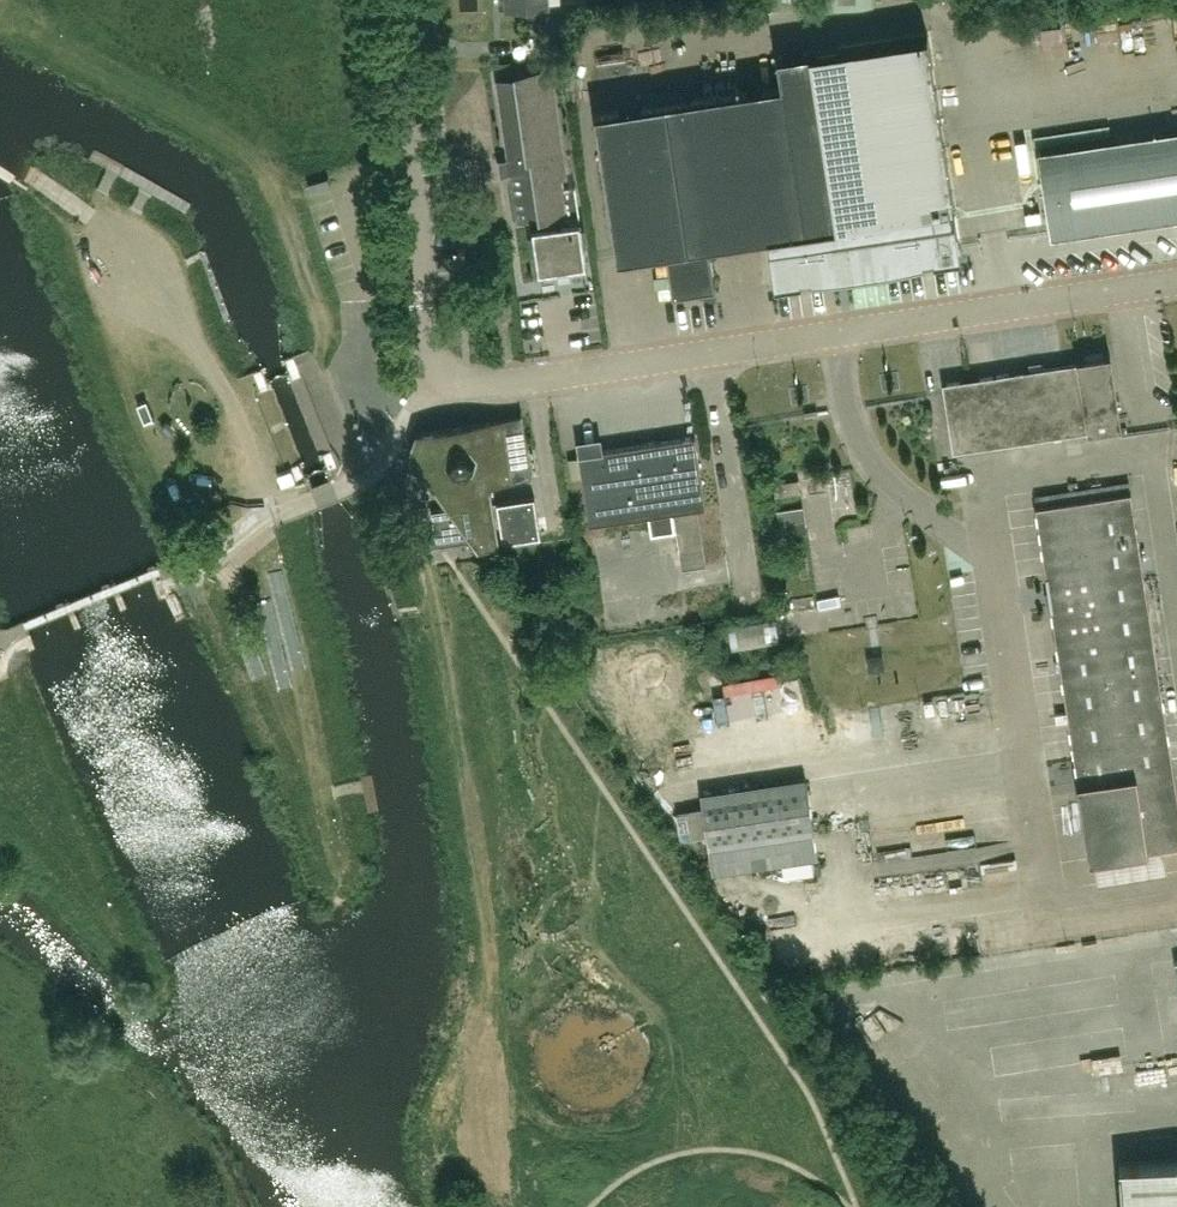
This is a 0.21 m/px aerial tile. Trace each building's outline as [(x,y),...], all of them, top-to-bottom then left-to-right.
[(506,9),(548,7),(548,0),(505,0),(506,9)] [(666,102),(595,112),(617,257),(665,250),(672,292),(680,291),(715,286),(708,243),(769,235),(776,281),(802,277),(802,275),(811,274),(811,276),(832,275),(832,271),(851,268),(851,273),(889,267),(925,259),(925,256),(934,255),(934,257),(961,253),(955,217),(953,217),(952,208),(954,208),(928,34),(809,52),(809,51),(777,56),(782,84),(666,102)] [(518,222),(532,219),(547,217),(579,213),(575,186),(562,188),(561,177),(565,176),(550,69),(516,74),(517,79),(497,81),(518,222)] [(1176,215),(1176,129),(1040,150),(1052,234),(1176,215)] [(547,217),(547,218),(548,225),(532,227),(539,270),(587,263),(580,220),(579,213),(547,217)] [(494,303),(496,320),(509,318),(506,301),(494,303)] [(943,385),(944,385),(954,449),(1089,428),(1089,429),(1120,424),(1109,354),(1078,359),(1078,362),(943,383),(943,385)] [(522,411),(521,411),(522,418),(420,434),(420,435),(415,450),(434,476),(420,478),(422,494),(429,493),(436,535),(471,530),(471,529),(472,529),(482,543),(497,541),(497,543),(498,542),(489,484),(531,477),(532,479),(533,479),(522,411)] [(674,511),(699,507),(705,506),(695,435),(578,453),(589,524),(649,514),(652,534),(675,531),(672,511),(674,511)] [(800,491),(798,478),(773,482),(775,495),(800,491)] [(1036,505),(1090,859),(1094,859),(1164,848),(1176,846),(1176,793),(1131,491),(1130,491),(1036,505)] [(503,541),(540,535),(534,496),(497,502),(503,541)] [(807,532),(807,530),(803,505),(778,509),(782,535),(807,532)] [(699,507),(674,511),(683,568),(707,564),(699,507)] [(733,648),(780,641),(777,616),(729,624),(733,648)] [(805,780),(702,796),(710,850),(753,844),(756,865),(816,856),(813,835),(805,780)] [(703,808),(687,810),(691,838),(708,836),(703,808)] [(1119,1164),(1123,1206),(1176,1206),(1176,1160),(1119,1164)]
